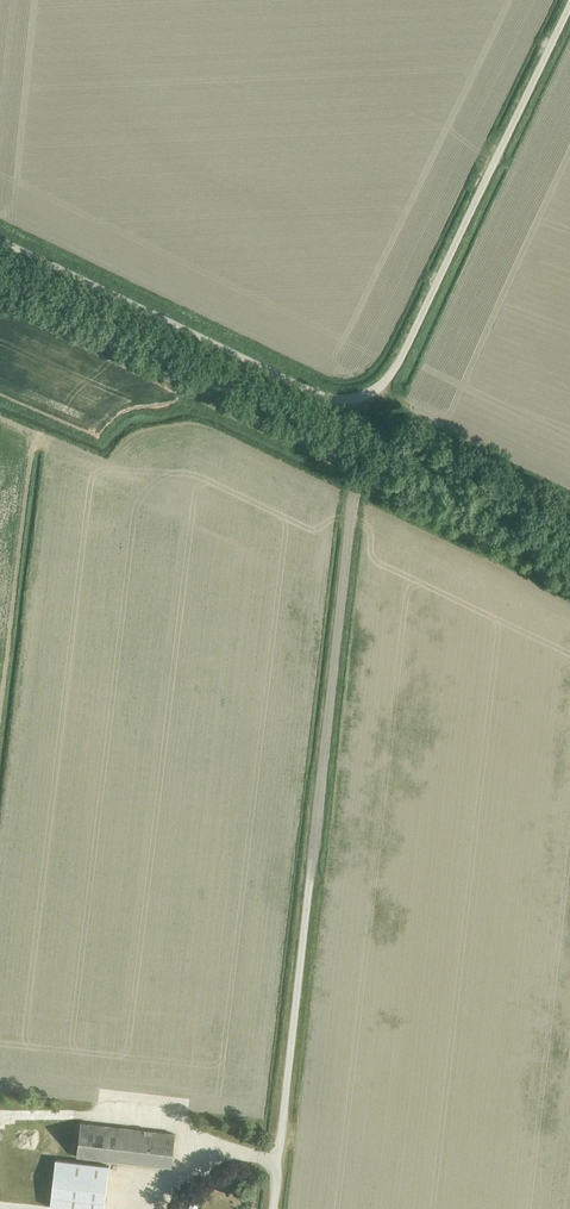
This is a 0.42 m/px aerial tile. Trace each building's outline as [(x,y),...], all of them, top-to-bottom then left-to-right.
[(148,1122),(148,1114),(139,1113),(139,1122),(148,1122)] [(76,1156),(171,1167),(175,1134),(80,1123),(76,1156)] [(54,1172),(50,1207),(67,1208),(104,1208),(109,1166),(55,1160),(54,1172)]
